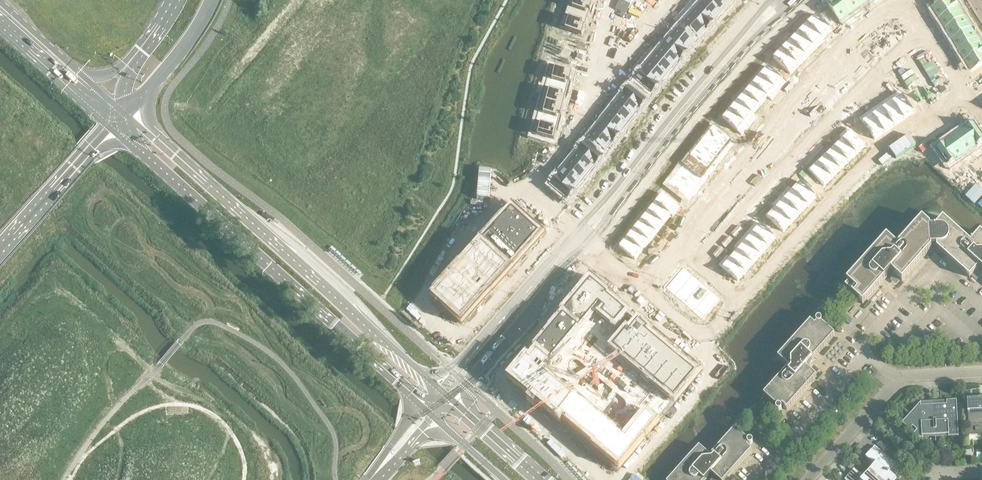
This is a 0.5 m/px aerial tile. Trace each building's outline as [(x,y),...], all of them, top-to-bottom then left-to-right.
[(593,3),(585,0),(570,0),(568,7),(566,12),(587,19),(587,18),(585,17),(587,10),(590,11),(593,3)] [(695,5),(714,23),(714,22),(721,15),(705,0),(700,0),(695,5)] [(721,15),(728,7),(721,0),(705,0),(721,15)] [(828,5),(843,26),(853,19),(839,0),(834,0),(828,5)] [(853,19),(862,12),(859,8),(853,0),(839,0),(853,19)] [(859,8),(862,12),(860,8),(868,2),(871,6),(867,0),(853,0),(859,8)] [(928,12),(934,23),(958,9),(955,4),(952,0),(947,0),(928,12)] [(695,5),(687,13),(707,31),(714,23),(695,5)] [(958,9),(934,23),(941,33),(964,19),(958,9)] [(582,26),(584,19),(587,19),(566,12),(565,17),(561,29),(582,36),(585,27),(582,26)] [(687,13),(680,22),(698,39),(706,31),(707,31),(687,13)] [(811,19),(807,23),(825,41),(825,40),(824,39),(832,30),(816,14),(811,20),(811,19)] [(964,19),(941,33),(947,43),(970,29),(964,19)] [(807,24),(799,31),(816,49),(825,41),(807,23),(807,24)] [(970,29),(947,43),(954,53),(977,39),(970,29)] [(678,30),(671,39),(687,53),(687,52),(694,44),(678,30)] [(799,31),(790,40),(808,58),(816,49),(799,31)] [(662,45),(662,46),(680,61),(687,53),(671,39),(664,47),(662,45)] [(954,53),(960,63),(981,49),(981,47),(977,39),(954,53)] [(782,48),(782,49),(799,66),(808,58),(790,40),(782,48)] [(654,52),(653,52),(673,69),(679,61),(680,61),(662,46),(655,54),(654,52)] [(778,52),(773,58),(791,75),(799,66),(782,49),(778,52)] [(960,63),(960,64),(964,61),(971,72),(981,64),(981,49),(960,63)] [(653,52),(646,61),(666,77),(673,69),(653,52)] [(646,61),(639,69),(659,86),(660,85),(659,85),(666,77),(646,61)] [(768,66),(760,75),(779,92),(787,83),(768,66)] [(548,80),(546,85),(565,90),(567,81),(570,82),(573,73),(550,67),(547,80),(548,80)] [(639,69),(632,78),(652,95),(659,86),(639,69)] [(760,75),(752,84),(772,101),(779,92),(760,75)] [(752,84),(745,92),(761,106),(768,98),(772,101),(752,84)] [(544,89),(541,101),(564,107),(566,99),(563,98),(565,90),(546,85),(545,89),(544,89)] [(626,85),(619,94),(640,110),(647,101),(626,85)] [(900,90),(889,97),(905,120),(909,117),(915,112),(900,90)] [(745,92),(737,101),(757,118),(754,114),(761,106),(745,92)] [(623,97),(616,105),(633,118),(639,110),(640,110),(619,94),(623,97)] [(889,97),(879,104),(895,126),(904,120),(905,120),(889,97)] [(539,114),(538,118),(556,123),(558,115),(561,116),(564,107),(541,101),(538,113),(539,114)] [(737,101),(730,109),(730,110),(749,127),(757,118),(737,101)] [(879,104),(870,111),(885,133),(886,133),(895,126),(879,104)] [(608,112),(626,127),(633,118),(616,105),(610,113),(608,112)] [(730,110),(722,119),(742,136),(749,127),(730,110)] [(870,111),(859,118),(875,141),(881,136),(885,133),(870,111)] [(608,112),(601,121),(620,136),(620,135),(626,127),(608,112)] [(535,123),(532,136),(554,141),(557,132),(554,132),(556,123),(538,118),(536,123),(535,123)] [(603,123),(596,131),(613,144),(620,136),(601,121),(603,123)] [(964,129),(979,151),(981,148),(981,135),(973,123),(964,129)] [(708,133),(705,137),(727,154),(735,144),(713,127),(709,133),(708,133)] [(848,128),(839,136),(857,155),(866,146),(848,128)] [(964,129),(954,136),(969,157),(979,151),(964,129)] [(596,131),(589,140),(606,153),(612,144),(613,144),(596,131)] [(842,140),(834,147),(849,163),(857,155),(839,136),(842,140)] [(954,136),(945,142),(960,164),(969,157),(954,136)] [(705,138),(698,147),(719,164),(727,154),(705,137),(705,138)] [(945,142),(935,149),(950,171),(960,164),(945,142)] [(584,143),(577,151),(595,166),(603,158),(585,143),(584,143)] [(698,147),(690,156),(712,173),(719,164),(698,147)] [(825,153),(824,153),(841,170),(849,163),(834,147),(826,155),(825,153)] [(579,153),(572,161),(588,174),(595,167),(595,166),(577,151),(577,152),(579,153)] [(824,153),(816,161),(833,178),(841,170),(824,153)] [(690,156),(683,166),(704,182),(712,173),(690,156)] [(572,161),(565,169),(581,183),(588,174),(572,161)] [(816,161),(808,170),(824,187),(833,179),(833,178),(816,161)] [(676,174),(676,175),(697,192),(704,182),(683,166),(676,175),(676,174)] [(555,174),(555,175),(575,192),(575,191),(581,183),(565,169),(559,177),(555,174)] [(555,175),(547,183),(567,200),(575,192),(555,175)] [(672,179),(668,185),(689,202),(697,192),(676,175),(672,179)] [(789,187),(788,187),(808,206),(812,202),(817,197),(800,181),(792,190),(789,187)] [(788,187),(780,196),(800,215),(808,206),(808,207),(808,206),(788,187)] [(663,193),(655,202),(655,203),(674,217),(681,208),(663,193)] [(780,196),(772,205),(792,224),(792,223),(800,215),(780,196)] [(655,203),(648,211),(664,225),(671,216),(673,218),(674,217),(655,203)] [(773,207),(765,216),(783,233),(788,227),(792,224),(772,205),(773,207)] [(513,210),(436,297),(461,319),(539,234),(517,213),(513,210)] [(648,211),(641,220),(657,234),(664,225),(648,211)] [(930,226),(922,219),(897,247),(887,237),(847,282),(849,284),(845,288),(863,304),(892,272),(902,282),(932,249),(937,246),(937,248),(970,278),(979,267),(981,270),(981,233),(980,232),(971,243),(943,218),(936,226),(936,228),(930,228),(930,226)] [(641,220),(634,229),(650,242),(657,234),(641,220)] [(757,221),(749,230),(768,247),(776,238),(757,221)] [(634,229),(626,238),(643,251),(650,242),(634,229)] [(749,230),(741,239),(745,242),(761,256),(769,247),(768,247),(749,230)] [(626,238),(619,247),(635,261),(643,251),(626,238)] [(741,239),(734,247),(754,264),(761,256),(745,242),(741,239)] [(727,255),(726,256),(746,273),(754,264),(734,247),(733,248),(735,249),(728,257),(727,255)] [(726,256),(718,265),(738,282),(746,273),(726,256)] [(683,267),(666,288),(671,293),(675,296),(693,276),(683,267)] [(693,276),(675,296),(675,297),(684,304),(702,283),(693,276)] [(591,282),(515,377),(512,380),(617,467),(674,402),(699,372),(621,305),(591,282)] [(702,283),(684,304),(693,312),(711,291),(702,283)] [(711,291),(693,312),(697,315),(703,320),(721,300),(711,291)] [(811,322),(804,329),(824,347),(835,335),(819,322),(815,326),(811,322)] [(804,329),(794,341),(814,359),(824,347),(804,329)] [(794,341),(784,352),(815,379),(817,377),(806,368),(814,359),(794,341)] [(815,379),(784,352),(778,359),(789,368),(784,373),(805,391),(815,379)] [(784,373),(774,384),(794,402),(805,391),(784,373)] [(764,396),(775,406),(779,410),(783,406),(787,410),(794,402),(774,384),(764,396)] [(978,425),(979,434),(981,433),(981,398),(967,399),(969,426),(978,425)] [(947,404),(934,405),(935,435),(948,434),(949,436),(959,436),(957,400),(947,400),(947,404)] [(923,435),(935,435),(934,405),(921,405),(921,402),(902,423),(919,438),(923,438),(923,435)] [(735,428),(720,445),(740,463),(752,450),(747,446),(751,442),(735,428)] [(881,449),(888,442),(883,438),(876,445),(881,449)] [(694,453),(724,479),(725,479),(740,463),(720,445),(710,456),(700,446),(694,453)] [(869,471),(879,479),(896,479),(897,479),(889,472),(896,464),(875,446),(866,456),(875,464),(869,471)] [(678,470),(689,479),(706,479),(712,473),(719,479),(724,479),(694,453),(678,470)] [(869,471),(863,477),(854,469),(845,479),(846,479),(879,479),(869,471)] [(678,470),(669,479),(689,479),(678,470)]
